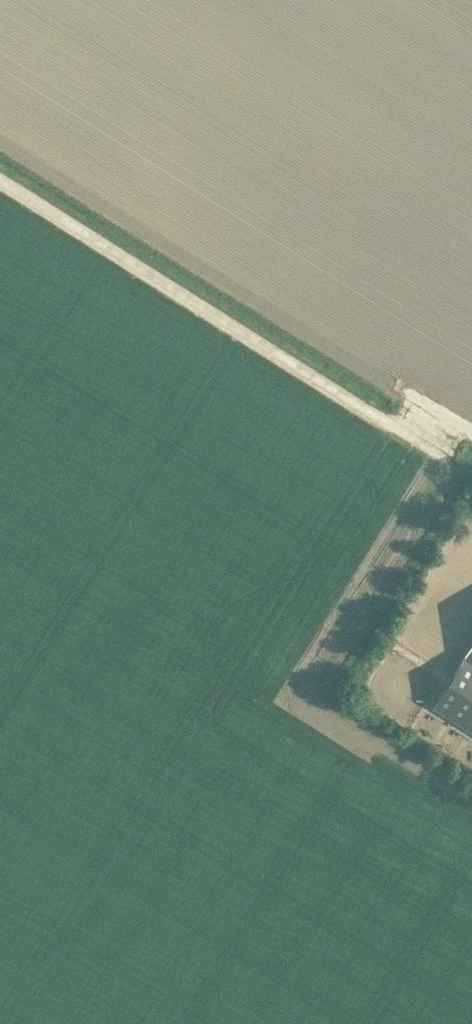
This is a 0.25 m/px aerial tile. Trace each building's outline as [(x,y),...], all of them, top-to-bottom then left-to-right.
[(463,654),(471,660),(471,640),(463,654)] [(463,654),(432,704),(471,728),(471,660),(463,654)]
